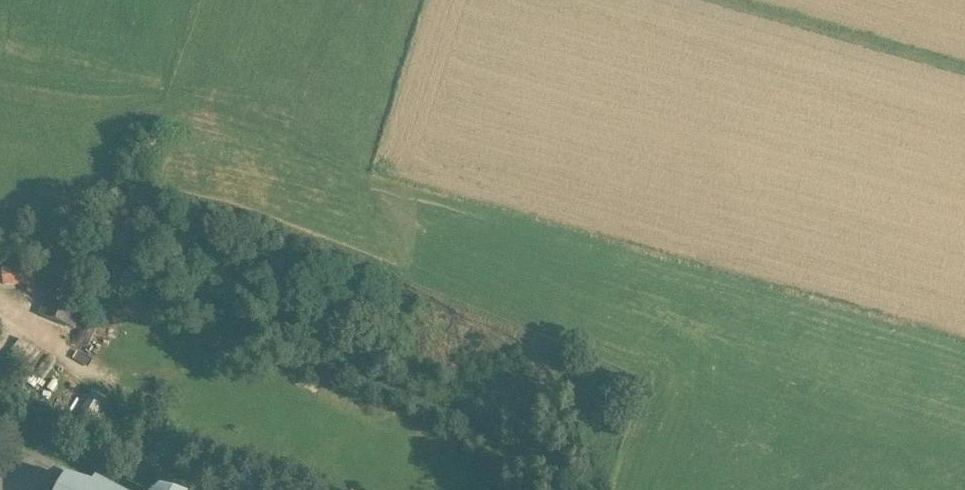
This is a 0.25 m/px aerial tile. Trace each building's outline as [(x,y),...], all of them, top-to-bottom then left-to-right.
[(5,264),(5,280),(33,280),(33,264),(5,264)] [(77,301),(53,291),(52,292),(48,290),(39,311),(73,325),(81,304),(77,302),(77,301)] [(104,485),(102,487),(97,484),(94,489),(68,482),(63,489),(112,489),(104,485)]
